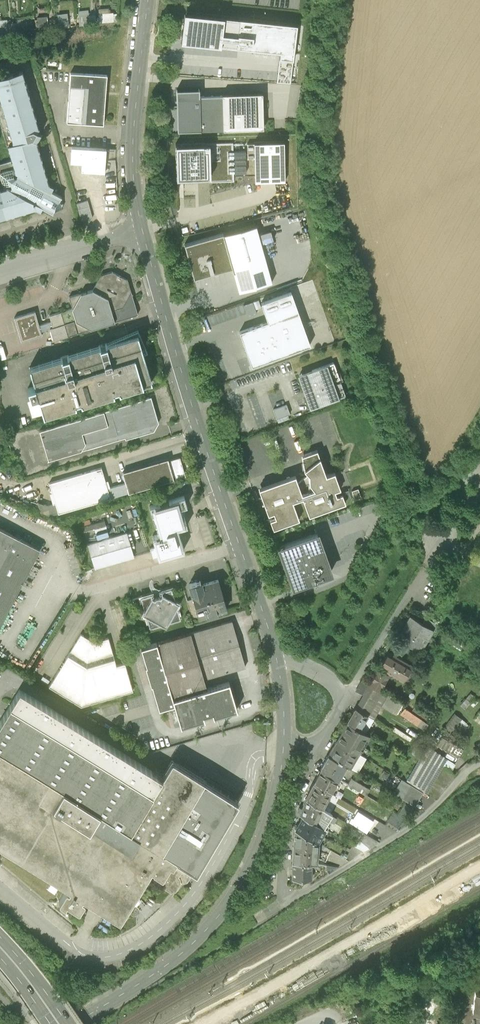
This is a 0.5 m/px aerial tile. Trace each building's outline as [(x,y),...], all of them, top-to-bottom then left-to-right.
[(297,26),(184,13),(181,42),(238,49),(238,47),(250,48),(250,50),(280,54),(277,84),(291,85),(297,26)] [(0,189),(0,220),(36,209),(40,211),(42,208),(53,213),(53,212),(54,210),(62,208),(59,200),(61,197),(61,198),(62,197),(51,191),(53,187),(61,185),(57,172),(46,175),(37,142),(41,134),(37,132),(39,128),(22,70),(0,76),(0,122),(14,169),(12,169),(12,170),(0,173),(0,175),(3,186),(3,188),(0,189)] [(107,75),(71,72),(67,123),(104,125),(107,75)] [(222,96),(200,97),(199,90),(177,91),(178,133),(223,131),(222,96)] [(222,96),(223,131),(264,130),(263,94),(222,95),(222,96)] [(254,143),(233,144),(234,178),(255,178),(254,143)] [(255,178),(255,183),(285,182),(284,143),(254,143),(255,178)] [(176,146),(177,180),(180,179),(209,179),(209,184),(234,183),(234,178),(233,144),(176,146)] [(106,149),(71,147),(70,163),(82,163),(81,171),(104,173),(106,149)] [(88,199),(75,202),(80,221),(93,217),(88,199)] [(213,275),(233,269),(237,282),(240,293),(272,284),(256,227),(224,235),(223,234),(184,245),(194,280),(213,275)] [(112,271),(100,275),(92,289),(69,296),(72,308),(49,314),(51,320),(52,326),(49,327),(53,339),(138,315),(127,279),(112,271)] [(310,346),(291,292),(261,303),(268,322),(239,332),(251,366),(310,346)] [(38,324),(35,311),(14,317),(21,341),(41,335),(40,330),(49,327),(52,326),(51,320),(38,324)] [(62,357),(29,366),(35,385),(28,387),(30,397),(27,398),(32,415),(43,411),(43,414),(76,404),(75,402),(80,400),(81,402),(113,393),(113,391),(118,389),(119,391),(151,382),(152,384),(157,383),(149,356),(144,358),(143,354),(147,352),(138,330),(105,344),(106,345),(100,347),(100,346),(67,355),(68,356),(62,358),(62,357)] [(312,370),(299,375),(305,392),(306,395),(307,397),(311,409),(338,399),(346,396),(339,379),(334,363),(326,365),(312,370)] [(149,397),(39,429),(48,460),(153,429),(156,422),(149,397)] [(287,405),(273,410),(277,420),(288,415),(290,415),(287,405)] [(288,415),(277,420),(278,424),(290,419),(288,415)] [(296,476),(259,490),(268,516),(274,514),(276,519),(270,521),(274,530),(300,520),(293,503),(303,499),(309,517),(346,504),(343,495),(337,497),(335,492),(341,490),(335,473),(327,476),(323,466),(321,462),(320,457),(318,451),(309,455),(302,457),(303,463),(304,468),(304,471),(309,476),(299,485),(296,476)] [(180,457),(168,461),(174,480),(185,477),(180,457)] [(122,472),(125,483),(128,493),(128,494),(174,480),(168,461),(168,459),(122,472)] [(101,467),(49,482),(55,503),(47,505),(30,500),(31,508),(51,516),(58,514),(111,499),(110,498),(128,493),(125,483),(107,488),(101,467)] [(361,498),(358,489),(352,491),(355,500),(361,498)] [(159,503),(149,506),(151,510),(152,515),(152,516),(153,516),(155,525),(155,526),(156,526),(157,530),(156,530),(158,535),(152,536),(155,547),(150,549),(153,559),(184,550),(181,540),(178,530),(178,529),(187,527),(181,507),(187,506),(184,496),(169,500),(169,501),(160,503),(159,503)] [(84,524),(86,538),(108,536),(106,521),(84,524)] [(0,527),(0,624),(40,548),(0,527)] [(127,533),(88,545),(95,569),(134,557),(127,533)] [(317,534),(279,548),(293,587),(306,582),(331,573),(322,548),(317,534)] [(200,581),(189,585),(193,599),(187,601),(192,619),(227,609),(218,580),(201,585),(200,581)] [(166,626),(167,623),(180,619),(177,606),(178,603),(175,602),(171,589),(161,592),(162,594),(160,597),(159,597),(157,597),(156,598),(155,599),(152,597),(151,595),(141,598),(145,611),(143,614),(146,616),(150,628),(163,624),(166,626)] [(423,622),(411,616),(403,629),(402,628),(397,637),(420,650),(432,629),(433,628),(423,622)] [(433,628),(432,629),(435,631),(439,624),(426,617),(423,622),(433,628)] [(159,708),(174,704),(172,698),(207,688),(204,678),(245,666),(238,642),(232,620),(141,647),(146,665),(145,665),(151,684),(152,684),(159,708)] [(80,634),(49,686),(81,706),(133,691),(125,662),(116,665),(108,638),(94,642),(80,634)] [(378,669),(370,683),(379,689),(388,675),(386,674),(388,671),(402,680),(403,677),(409,681),(415,670),(409,667),(411,664),(395,655),(393,658),(387,654),(381,663),(383,664),(379,670),(378,669)] [(172,698),(174,704),(181,726),(204,719),(203,715),(208,713),(212,712),(213,716),(237,709),(229,681),(207,688),(172,698)] [(364,693),(382,703),(381,705),(391,711),(397,699),(379,689),(370,683),(364,693)] [(19,689),(0,720),(0,748),(1,749),(0,750),(0,844),(69,886),(68,888),(66,887),(65,887),(59,897),(59,899),(65,902),(66,900),(78,907),(79,907),(84,899),(84,897),(81,895),(82,894),(118,916),(119,916),(151,866),(152,867),(152,868),(161,873),(162,872),(164,874),(161,878),(162,882),(170,887),(175,886),(180,878),(182,879),(187,878),(190,873),(188,868),(187,867),(188,864),(195,869),(238,800),(172,760),(171,760),(161,776),(19,689)] [(475,696),(469,691),(459,704),(465,708),(475,696)] [(382,703),(364,693),(356,708),(373,718),(381,705),(382,703)] [(428,723),(404,707),(400,713),(424,729),(428,723)] [(356,708),(348,721),(365,732),(373,718),(356,708)] [(470,725),(455,713),(444,726),(459,738),(470,725)] [(348,721),(336,740),(357,753),(368,734),(365,732),(348,721)] [(462,749),(441,737),(436,745),(458,757),(462,749)] [(336,740),(328,754),(345,764),(358,771),(366,757),(357,753),(336,740)] [(406,781),(422,791),(425,793),(442,765),(450,770),(454,764),(446,758),(427,745),(406,781)] [(328,754),(320,768),(337,778),(345,764),(328,754)] [(320,768),(313,782),(329,791),(337,778),(320,768)] [(351,777),(348,783),(366,793),(369,787),(351,777)] [(414,805),(422,791),(406,781),(402,779),(393,792),(414,805)] [(313,782),(305,796),(322,806),(329,791),(313,782)] [(299,804),(297,809),(299,810),(299,811),(303,814),(325,827),(326,827),(330,821),(327,819),(332,812),(322,806),(305,796),(301,805),(299,804)] [(372,819),(358,810),(353,817),(352,816),(349,820),(366,830),(372,819)] [(303,814),(295,827),(317,840),(325,827),(303,814)] [(295,827),(292,860),(311,860),(316,861),(316,854),(325,859),(330,848),(317,840),(295,827)] [(379,840),(364,831),(359,837),(360,838),(354,844),(363,849),(379,840)] [(292,860),(292,876),(304,876),(303,881),(308,881),(307,876),(311,876),(311,871),(318,871),(318,861),(316,861),(311,860),(292,860)] [(339,865),(326,863),(325,867),(328,872),(339,865)]
